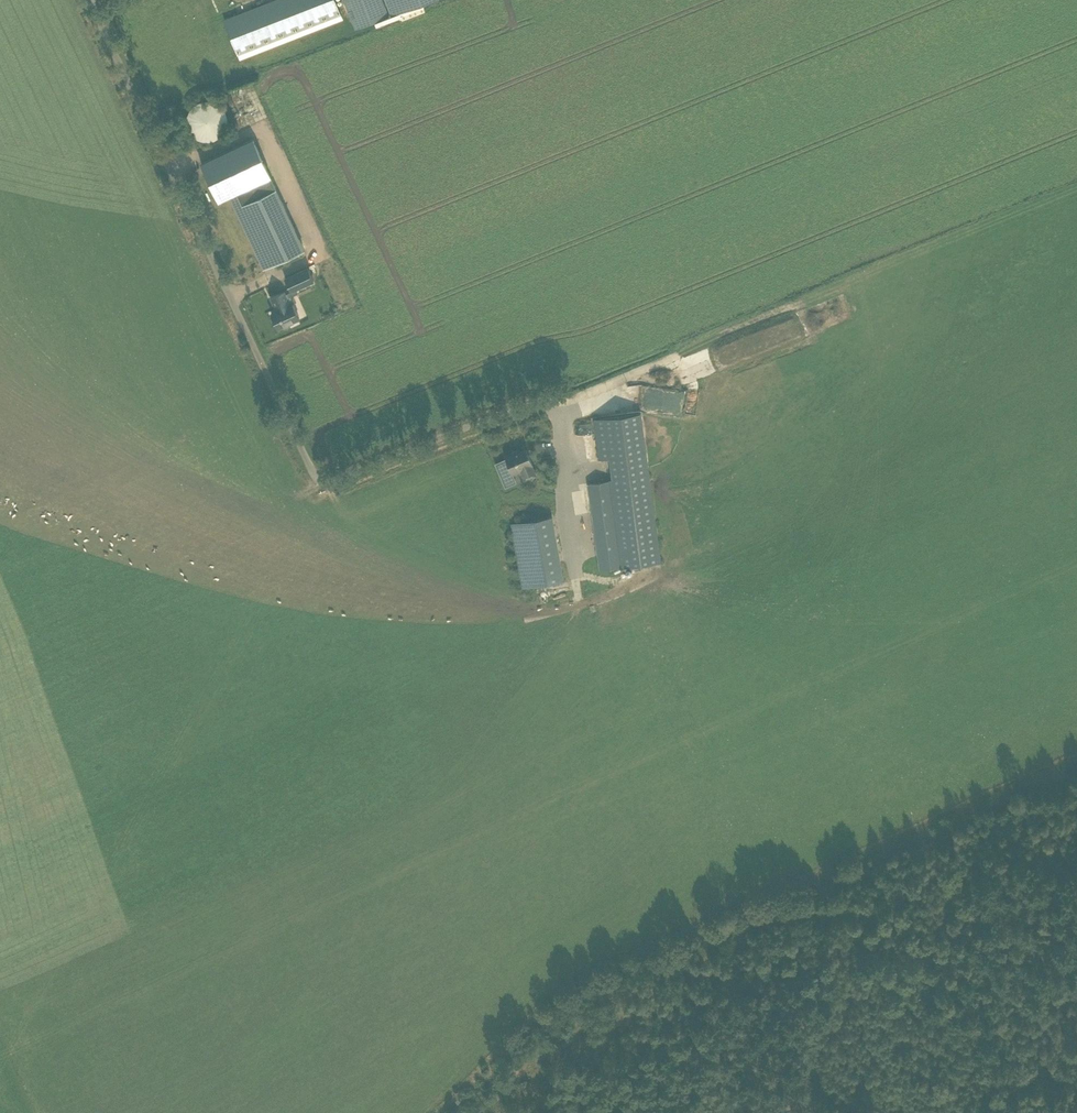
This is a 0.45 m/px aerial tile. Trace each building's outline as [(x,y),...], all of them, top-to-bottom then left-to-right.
[(335,0),(275,0),(224,20),(238,54),(340,14),(335,0)] [(354,29),(387,17),(381,0),(343,0),(354,29)] [(390,16),(400,12),(423,4),(434,0),(385,0),(390,16)] [(423,4),(400,12),(402,19),(426,11),(423,4)] [(212,139),(215,138),(217,137),(218,136),(220,135),(221,134),(223,132),(224,131),(225,129),(226,127),(226,126),(227,124),(227,122),(227,120),(227,118),(227,116),(227,114),(226,112),(225,111),(224,109),(223,107),(222,106),(221,105),(219,103),(217,102),(216,101),(214,101),(212,100),(210,100),(208,99),(206,99),(204,100),(202,100),(201,100),(199,101),(197,102),(195,103),(194,104),(192,106),(191,107),(190,109),(189,111),(188,113),(188,114),(187,116),(187,118),(187,120),(187,122),(188,124),(188,126),(189,128),(190,130),(191,131),(192,133),(193,134),(195,136),(197,137),(198,138),(200,138),(202,139),(204,139),(206,140),(208,140),(210,140),(212,139)] [(263,270),(273,265),(305,249),(252,138),(211,158),(201,163),(219,201),(229,196),(263,270)] [(291,291),(314,281),(308,268),(285,279),(291,291)] [(299,318),(292,303),(290,304),(284,291),(271,297),(276,308),(277,307),(278,310),(271,313),(278,328),(299,318)] [(609,458),(611,480),(588,483),(599,570),(661,562),(641,413),(594,420),(599,460),(609,458)] [(524,480),(526,479),(536,475),(532,465),(533,465),(526,449),(520,451),(519,449),(504,455),(509,465),(510,469),(500,473),(505,486),(513,483),(509,474),(520,470),(524,480)] [(564,580),(553,516),(511,523),(522,588),(564,580)]
